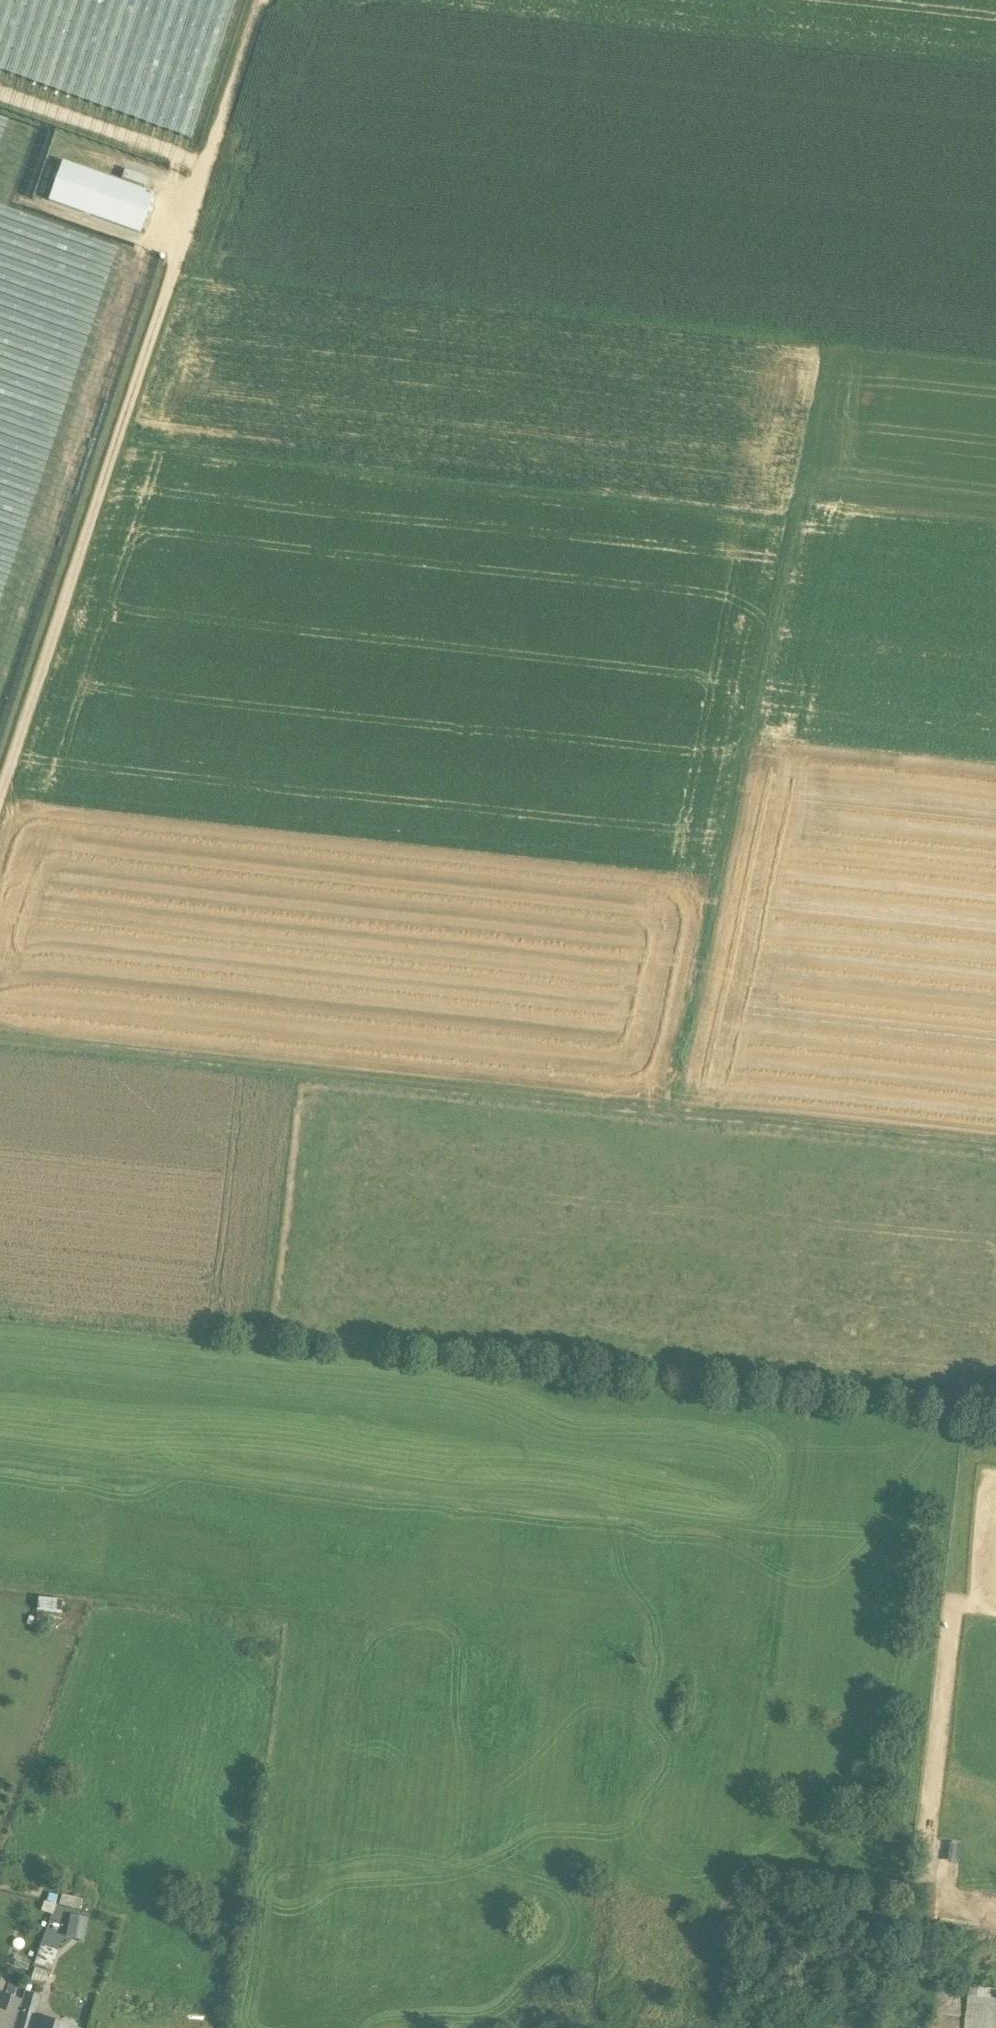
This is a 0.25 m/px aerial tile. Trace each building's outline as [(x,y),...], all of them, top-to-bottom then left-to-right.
[(63,161),(48,202),(141,234),(156,193),(63,161)] [(88,1921),(71,1918),(66,1941),(83,1946),(88,1921)] [(960,2018),(960,2022),(994,2027),(995,2013),(995,1997),(963,1993),(960,2018)] [(23,1998),(21,2006),(21,2007),(14,2027),(27,2027),(29,2021),(33,2022),(38,2002),(23,1998)] [(1,2000),(0,2004),(0,2027),(14,2027),(21,2007),(21,2006),(1,2000)] [(933,2007),(932,2015),(951,2016),(955,2017),(956,2008),(942,2006),(942,2008),(933,2007)] [(929,2027),(950,2027),(951,2016),(932,2015),(929,2027)] [(955,2017),(951,2016),(950,2027),(959,2027),(960,2022),(960,2018),(955,2017)]
